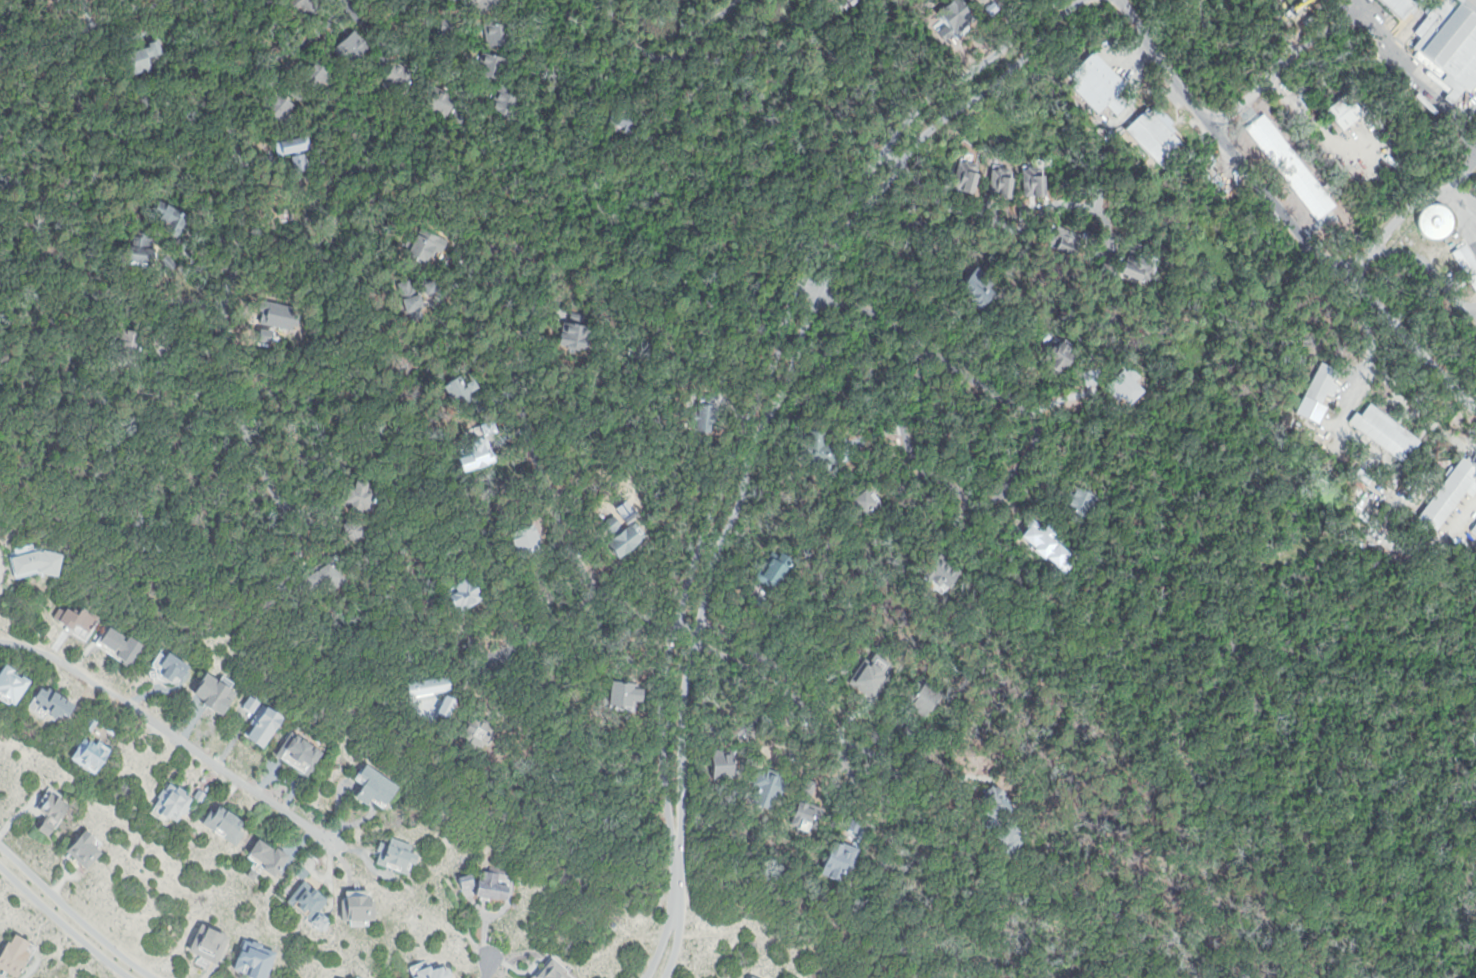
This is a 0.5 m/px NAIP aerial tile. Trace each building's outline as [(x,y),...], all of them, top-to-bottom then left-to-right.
[(288,1),(289,0),(323,0),(326,4),(306,21),(288,1)] [(486,15),(476,0),(506,0),(507,1),(486,15)] [(849,9),(841,0),(859,0),(849,9)] [(1405,20),(1383,0),(1423,0),(1405,20)] [(1460,0),(1475,11),(1475,88),(1471,94),(1406,45),(1444,0),(1460,0)] [(434,14),(457,12),(458,29),(435,31),(434,14)] [(488,24),(513,22),(515,42),(490,45),(488,24)] [(356,26),(372,44),(350,63),(335,45),(356,26)] [(117,51),(125,77),(154,68),(150,56),(161,52),(157,39),(117,51)] [(1097,46),(1140,91),(1117,114),(1108,104),(1096,115),(1062,80),(1097,46)] [(487,50),(511,56),(506,77),(482,71),(487,50)] [(320,57),(342,77),(324,96),(303,76),(320,57)] [(387,62),(415,76),(405,97),(377,82),(387,62)] [(288,74),(307,90),(281,122),(262,106),(288,74)] [(499,80),(525,88),(516,119),(490,111),(499,80)] [(437,86),(458,95),(449,118),(428,110),(437,86)] [(1327,111),(1345,130),(1366,110),(1348,91),(1327,111)] [(612,103),(643,112),(637,133),(606,124),(612,103)] [(1152,106),(1191,149),(1168,170),(1129,127),(1152,106)] [(276,138),(308,131),(312,148),(307,149),(311,169),(295,173),(290,149),(280,152),(276,138)] [(958,157),(982,163),(975,192),(951,187),(958,157)] [(1027,164),(1047,165),(1047,193),(1027,192),(1027,164)] [(993,165),(1017,167),(1014,198),(990,196),(988,205),(981,205),(982,189),(990,190),(993,165)] [(163,197),(197,215),(187,233),(193,239),(183,251),(173,244),(178,238),(160,230),(167,215),(157,210),(163,197)] [(1455,214),(1436,202),(1420,230),(1439,241),(1455,214)] [(1056,224),(1084,236),(1088,227),(1099,232),(1093,243),(1085,240),(1077,257),(1048,244),(1056,224)] [(129,261),(170,265),(172,250),(154,248),(156,230),(132,228),(129,261)] [(1469,244),(1475,255),(1475,286),(1455,252),(1469,244)] [(1131,249),(1158,259),(1150,281),(1123,271),(1131,249)] [(1104,261),(1112,265),(1108,275),(1100,272),(1104,261)] [(976,268),(1000,289),(984,308),(960,288),(976,268)] [(563,319),(593,325),(588,348),(559,343),(563,319)] [(118,324),(142,327),(137,365),(113,361),(118,324)] [(152,332),(171,333),(170,355),(150,354),(152,332)] [(1063,340),(1080,348),(1067,375),(1050,366),(1063,340)] [(1325,362),(1340,370),(1334,380),(1339,383),(1332,395),(1328,393),(1322,402),(1306,393),(1325,362)] [(443,385),(461,416),(487,402),(470,371),(443,385)] [(701,391),(717,393),(713,431),(697,429),(701,391)] [(1375,403),(1423,440),(1404,465),(1348,422),(1358,409),(1366,416),(1375,403)] [(808,428),(829,429),(828,436),(850,438),(848,463),(806,459),(808,428)] [(1467,452),(1475,459),(1475,492),(1474,494),(1468,489),(1438,529),(1419,515),(1467,452)] [(1361,465),(1375,474),(1369,484),(1355,475),(1361,465)] [(352,475),(370,478),(367,485),(378,488),(374,516),(362,514),(359,520),(364,525),(352,537),(339,525),(348,514),(352,475)] [(892,480),(905,481),(904,495),(891,494),(892,480)] [(872,483),(888,501),(870,517),(854,499),(872,483)] [(1076,483),(1103,492),(1096,514),(1069,505),(1076,483)] [(1034,513),(1054,530),(1051,533),(1074,551),(1069,558),(1074,562),(1066,571),(1024,537),(1032,527),(1026,523),(1034,513)] [(512,528),(520,554),(545,547),(536,520),(512,528)] [(10,553),(17,578),(38,572),(59,576),(65,552),(38,544),(10,553)] [(780,550),(796,559),(778,589),(762,580),(780,550)] [(943,552),(966,570),(948,594),(925,576),(943,552)] [(333,556),(348,582),(318,599),(304,573),(333,556)] [(440,592),(458,620),(485,603),(467,574),(440,592)] [(83,605),(99,615),(87,636),(53,616),(62,600),(80,611),(83,605)] [(109,625),(142,647),(131,665),(97,643),(109,625)] [(165,647),(191,666),(180,681),(166,684),(148,671),(165,647)] [(14,706),(0,697),(0,674),(7,664),(31,681),(14,706)] [(909,702),(927,716),(946,693),(928,679),(909,702)] [(612,681),(647,683),(646,700),(634,699),(634,707),(610,705),(612,681)] [(50,685),(77,702),(67,717),(61,713),(55,721),(36,708),(41,701),(35,697),(40,686),(46,690),(50,685)] [(251,691),(285,713),(264,746),(245,733),(255,717),(241,708),(251,691)] [(475,709),(499,721),(484,750),(460,738),(475,709)] [(91,717),(98,722),(91,733),(83,728),(91,717)] [(294,727),(326,746),(307,776),(276,756),(294,727)] [(95,737),(112,748),(97,771),(73,757),(86,737),(92,741),(95,737)] [(711,750),(734,748),(736,776),(714,778),(711,750)] [(763,753),(775,753),(776,764),(764,764),(763,753)] [(367,763),(399,786),(383,808),(372,800),(367,806),(355,797),(364,784),(356,778),(367,763)] [(763,767),(791,776),(780,812),(752,802),(763,767)] [(168,781),(191,797),(199,785),(209,792),(201,803),(194,798),(180,820),(154,803),(168,781)] [(51,788),(74,801),(53,838),(36,829),(46,812),(40,808),(51,788)] [(221,806),(243,821),(238,829),(245,834),(238,844),(203,822),(213,808),(217,811),(221,806)] [(848,827),(859,832),(865,816),(854,812),(848,827)] [(86,828),(97,838),(92,844),(103,854),(88,871),(66,850),(86,828)] [(390,835),(414,844),(411,851),(418,855),(416,864),(411,863),(409,873),(377,863),(381,849),(376,848),(379,839),(387,841),(390,835)] [(260,839),(275,850),(278,846),(289,854),(276,874),(249,855),(260,839)] [(837,839),(861,849),(847,882),(823,872),(837,839)] [(252,866),(261,872),(255,881),(247,875),(252,866)] [(301,866),(309,872),(305,877),(330,899),(320,910),(330,919),(322,929),(287,901),(302,882),(293,874),(301,866)] [(479,879),(477,895),(509,899),(513,870),(486,866),(484,879),(479,879)] [(202,922),(230,936),(217,962),(189,949),(202,922)] [(20,977),(29,959),(23,956),(30,941),(12,932),(0,955),(0,968),(20,977)] [(552,953),(582,977),(531,977),(552,953)] [(417,977),(453,977),(447,963),(432,970),(429,962),(413,969),(417,977)]
